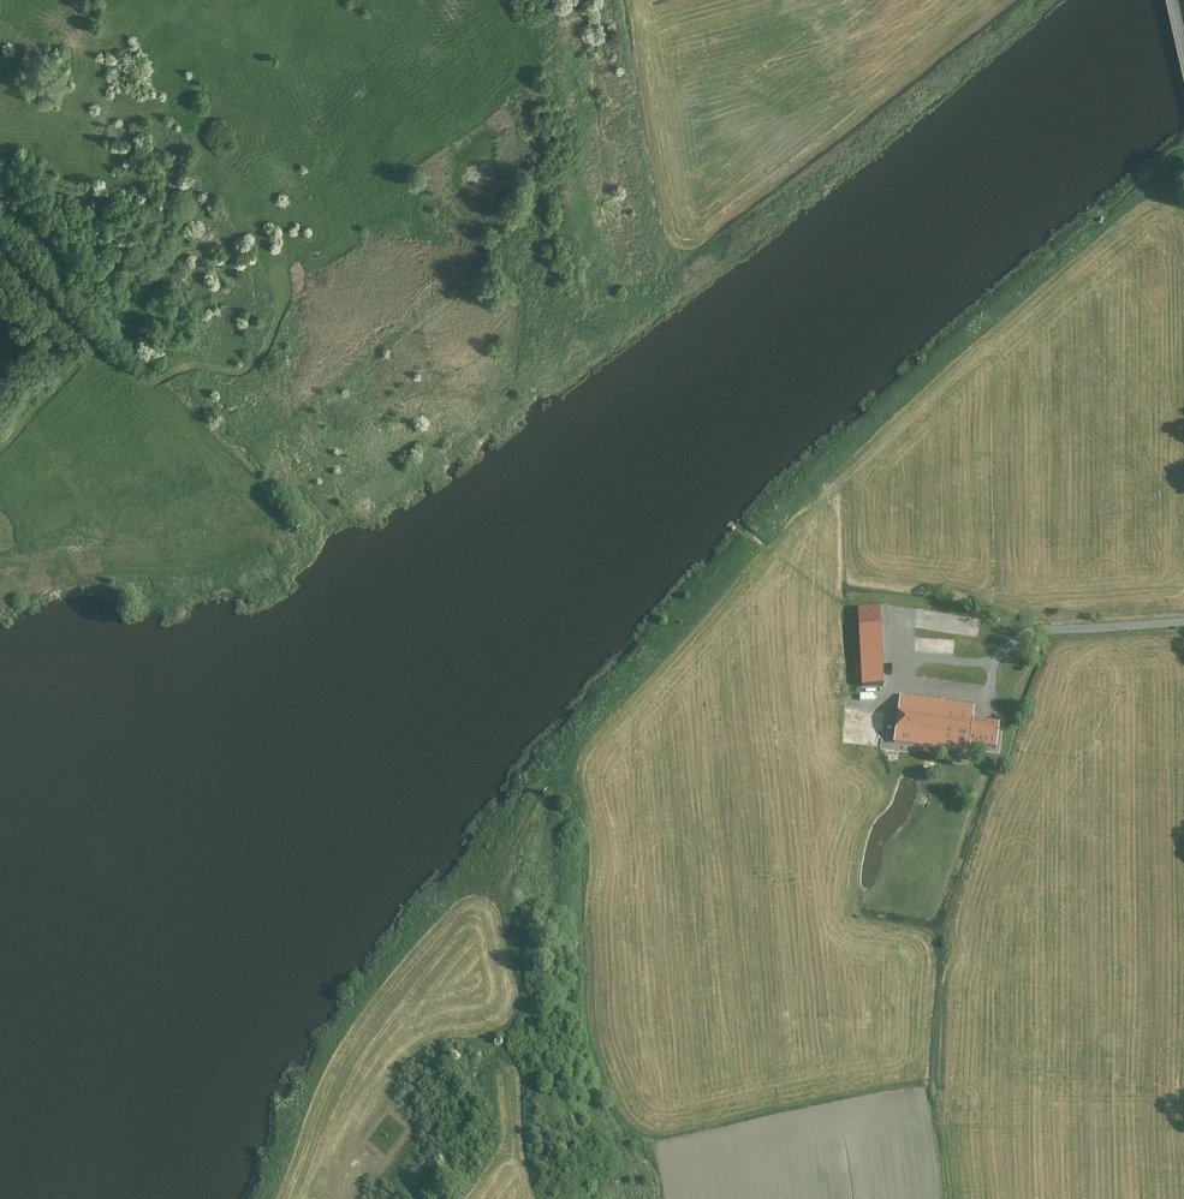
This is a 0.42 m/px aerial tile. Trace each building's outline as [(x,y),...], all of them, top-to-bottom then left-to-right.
[(5,335),(10,341),(22,332),(17,326),(5,335)] [(884,684),(881,624),(861,625),(864,685),(884,684)] [(975,705),(901,694),(894,739),(969,751),(970,745),(997,748),(1000,723),(973,719),(975,705)]
